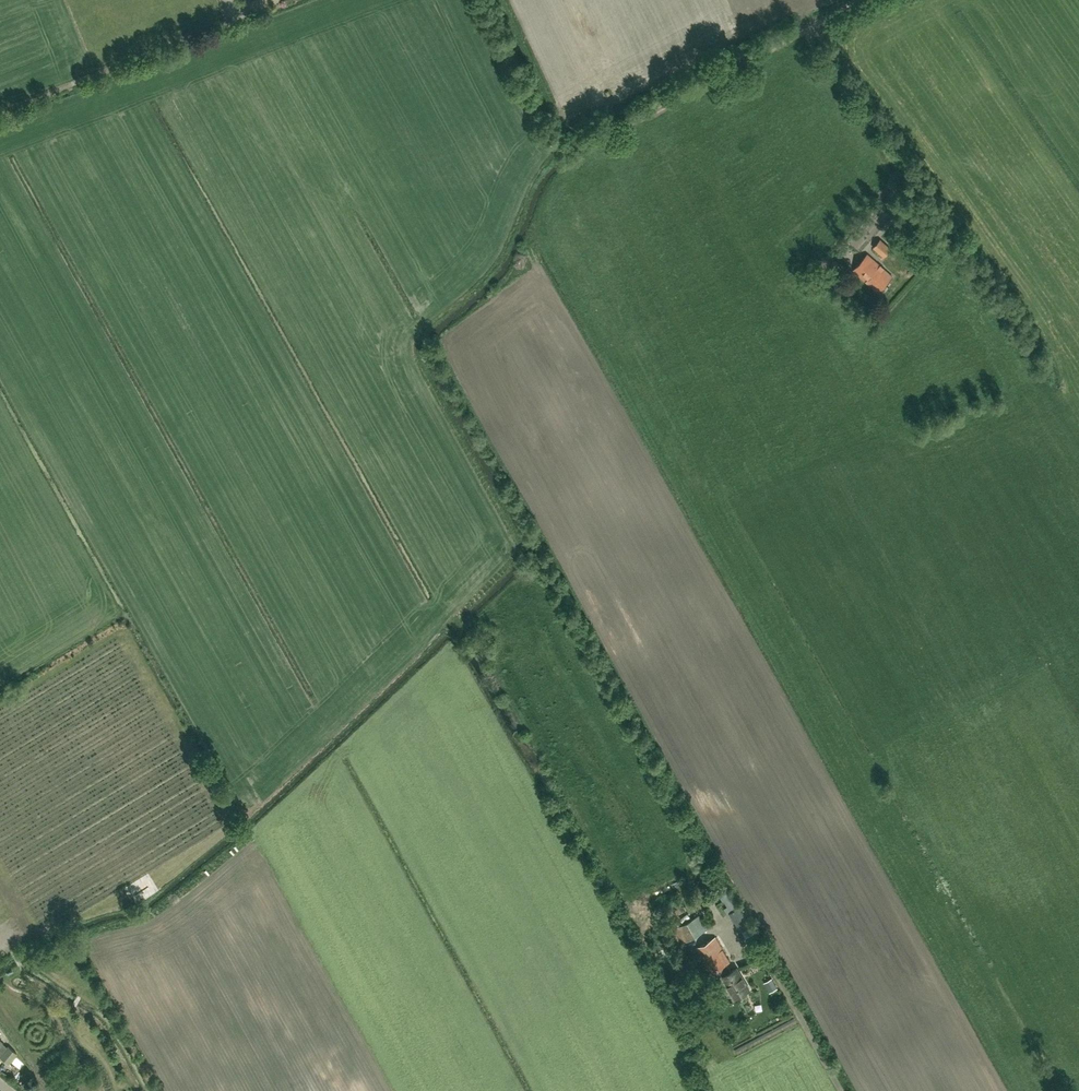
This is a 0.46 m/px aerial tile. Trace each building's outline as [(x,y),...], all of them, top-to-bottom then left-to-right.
[(885,258),(892,249),(881,239),(873,247),(885,258)] [(879,292),(893,276),(867,254),(853,270),(879,292)] [(741,932),(751,925),(733,895),(723,901),(727,907),(724,909),(727,914),(730,912),(741,932)] [(685,942),(708,928),(700,915),(677,929),(685,942)] [(735,998),(750,989),(737,967),(732,970),(727,964),(730,962),(716,937),(697,948),(712,973),(719,968),(723,976),(722,976),(735,998)] [(767,982),(773,992),(781,987),(775,978),(767,982)] [(9,1062),(20,1072),(27,1064),(24,1060),(8,1046),(7,1047),(2,1043),(2,1042),(0,1041),(0,1055),(0,1056),(8,1063),(9,1062)]
